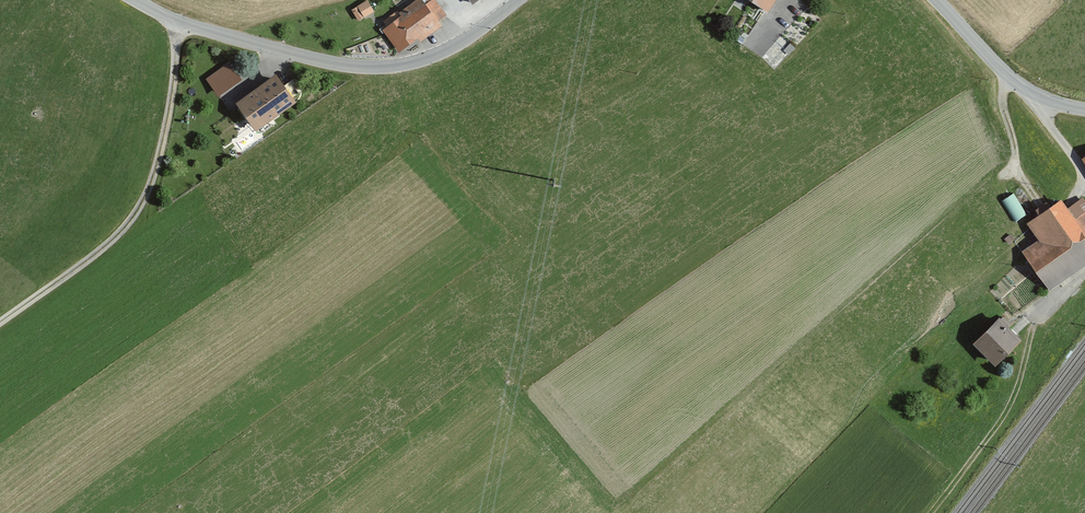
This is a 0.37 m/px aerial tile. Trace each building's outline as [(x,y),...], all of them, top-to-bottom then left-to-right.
[(358,4),(365,17),(377,11),(371,0),(366,0),(358,4)] [(383,24),(401,52),(447,23),(432,0),(422,0),(383,24)] [(764,10),(771,0),(748,0),(764,10)] [(230,59),(206,76),(219,94),(243,78),(230,59)] [(282,71),(240,99),(260,127),(301,99),(282,71)] [(1016,219),(1027,212),(1013,191),(1002,198),(1016,219)] [(1068,211),(1084,237),(1084,202),(1084,200),(1068,211)] [(1062,203),(1030,224),(1042,241),(1025,252),(1049,287),(1084,263),(1084,237),(1068,211),(1062,203)] [(1014,338),(992,317),(966,343),(988,365),(1014,338)]
